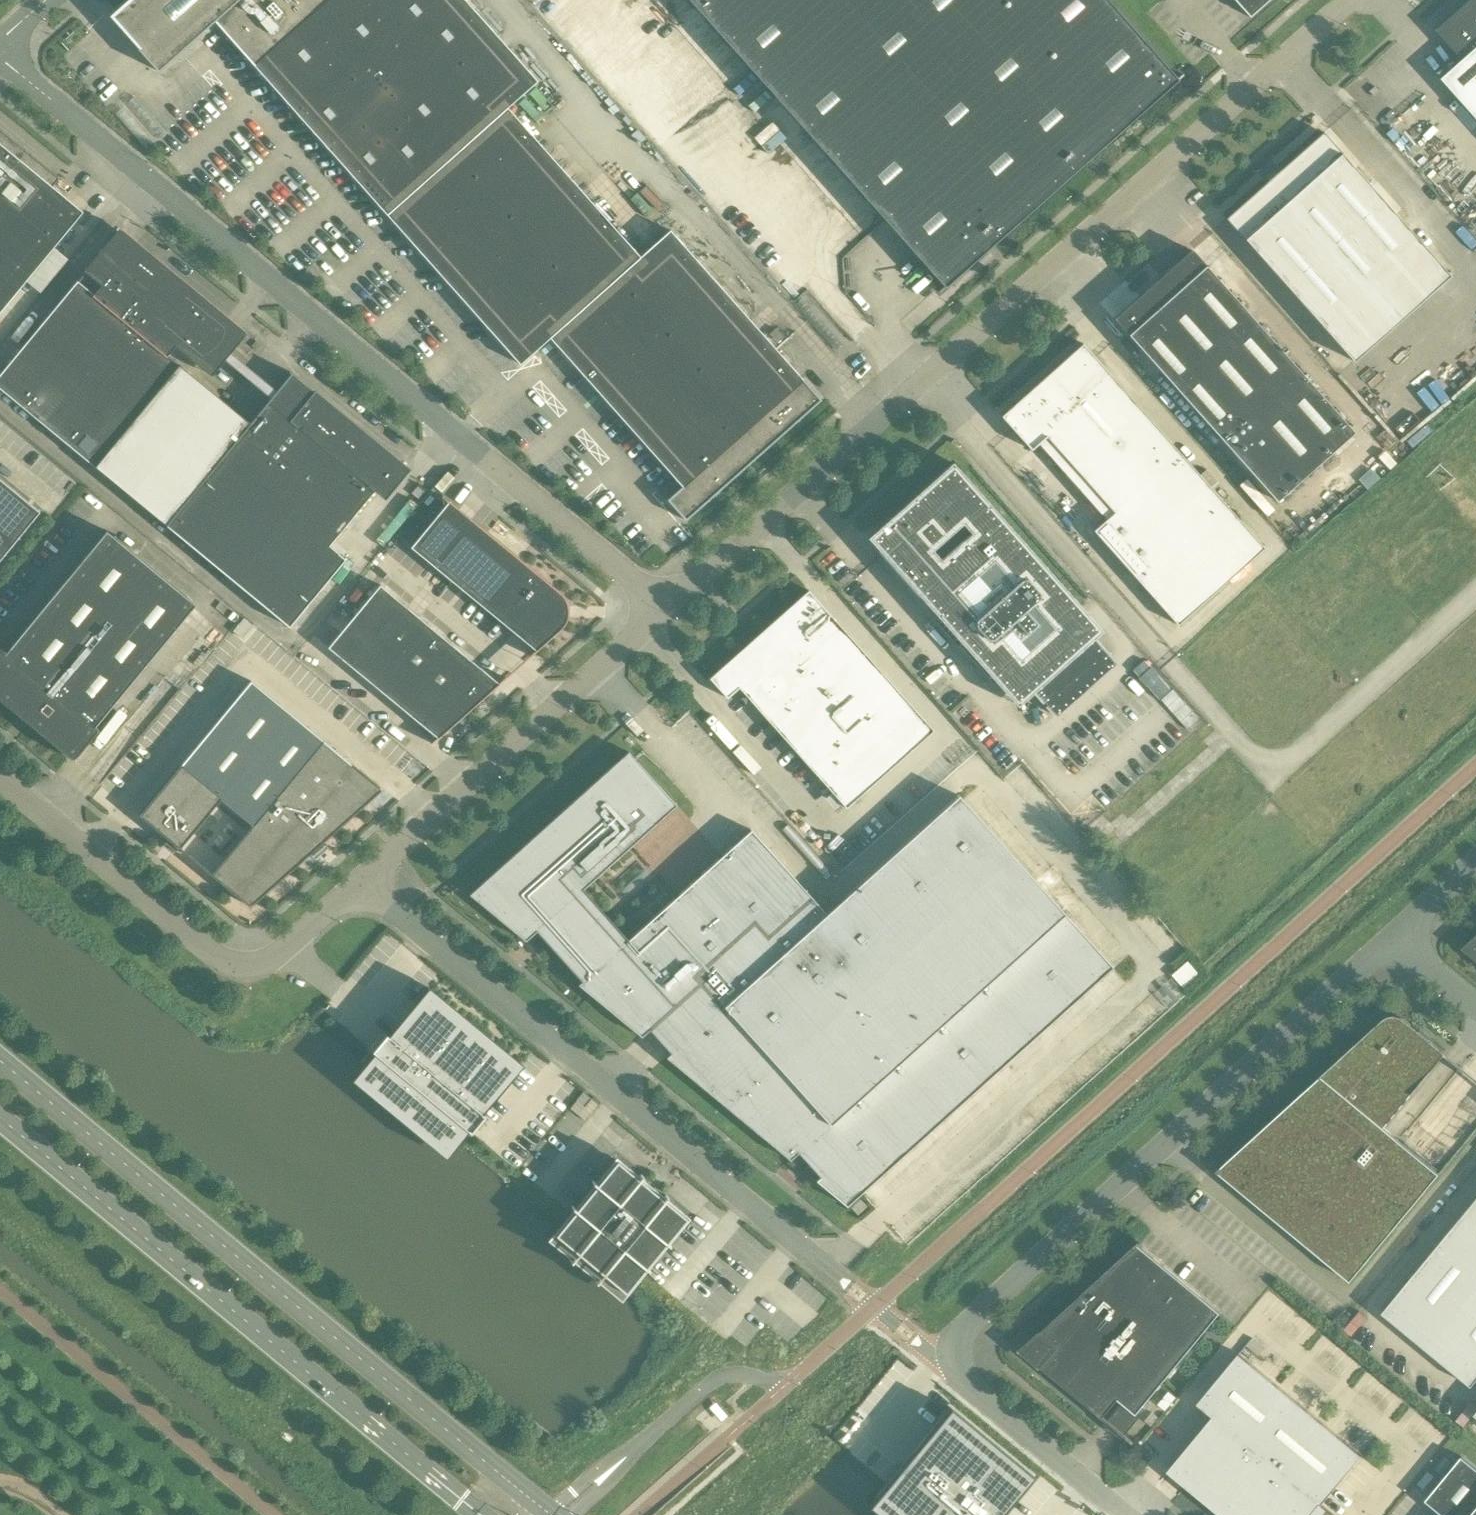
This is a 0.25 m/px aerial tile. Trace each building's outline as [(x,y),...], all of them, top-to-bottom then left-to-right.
[(122,6),(110,17),(158,71),(215,21),(520,364),(550,337),(682,486),(667,499),(685,520),(821,399),(670,230),(640,256),(507,107),(537,81),(466,0),(129,0),(122,6)] [(1178,80),(1106,0),(689,0),(944,288),(1178,80)] [(1250,15),(1267,0),(1237,0),(1250,15)] [(1439,28),(1466,58),(1444,77),(1475,111),(1475,0),(1471,0),(1439,28)] [(84,211),(53,186),(60,177),(0,128),(0,312),(84,211)] [(1354,359),(1327,328),(1422,245),(1449,276),(1449,275),(1324,130),(1226,216),(1354,359)] [(102,285),(94,294),(78,281),(0,374),(0,388),(95,466),(176,368),(179,365),(168,355),(175,346),(210,375),(224,357),(226,360),(228,361),(229,362),(230,362),(232,362),(233,361),(234,361),(236,359),(236,358),(237,357),(237,356),(237,354),(236,353),(235,351),(234,350),(231,349),(242,335),(223,320),(159,267),(160,266),(160,265),(160,264),(160,263),(159,262),(158,261),(157,260),(156,260),(155,260),(154,260),(152,261),(117,232),(85,271),(102,285)] [(1114,317),(1276,499),(1354,430),(1191,248),(1114,317)] [(1158,256),(1125,288),(1135,298),(1168,266),(1158,256)] [(262,346),(256,340),(252,346),(258,351),(262,346)] [(1112,376),(1083,343),(1001,415),(1031,449),(1046,436),(1114,512),(1094,530),(1178,625),(1264,548),(1112,376)] [(200,387),(176,368),(95,466),(166,525),(247,426),(200,387)] [(409,470),(400,462),(290,371),(289,372),(291,374),(247,426),(166,525),(289,626),(345,559),(327,545),(373,490),(385,499),(409,470)] [(1114,659),(1095,637),(1102,630),(1082,607),(952,462),(867,537),(880,552),(1017,706),(1033,692),(1052,714),(1114,659)] [(40,511),(0,478),(0,560),(40,511)] [(419,484),(412,493),(419,499),(427,490),(419,484)] [(449,499),(448,501),(411,546),(537,650),(562,627),(564,625),(565,623),(566,621),(567,619),(568,617),(568,614),(568,612),(569,610),(568,607),(568,605),(568,603),(567,601),(566,599),(565,596),(564,594),(562,593),(561,591),(559,589),(557,588),(555,587),(521,558),(449,499)] [(6,652),(0,647),(0,699),(73,759),(99,729),(95,726),(196,603),(107,530),(6,652)] [(500,682),(499,681),(380,583),(355,613),(470,710),(500,682)] [(809,590),(709,678),(727,698),(739,687),(846,808),(934,730),(809,590)] [(470,710),(355,613),(341,630),(328,646),(439,737),(470,710)] [(242,617),(232,630),(239,636),(250,624),(242,617)] [(1133,670),(1159,700),(1170,690),(1144,660),(1133,670)] [(237,811),(307,726),(252,680),(140,814),(155,826),(182,848),(182,847),(181,846),(221,798),(237,811)] [(307,726),(237,811),(253,824),(213,872),(212,871),(211,873),(251,905),(383,788),(307,726)] [(537,930),(547,942),(582,981),(578,984),(641,1036),(649,1029),(670,1053),(666,1057),(790,1159),(797,1152),(808,1164),(819,1176),(816,1180),(846,1205),(862,1191),(1112,967),(958,795),(826,913),(766,847),(751,829),(675,897),(625,942),(580,891),(631,846),(676,804),(628,751),(470,894),(526,940),(537,930)] [(1463,948),(1475,959),(1475,936),(1463,948)] [(1171,975),(1185,990),(1200,976),(1187,960),(1175,970),(1171,975)] [(375,1052),(359,1071),(451,1148),(458,1141),(468,1128),(521,1063),(428,987),(389,1035),(385,1033),(372,1050),(375,1052)] [(1351,1281),(1441,1174),(1385,1128),(1447,1054),(1404,1019),(1402,1018),(1400,1017),(1397,1016),(1394,1016),(1391,1016),(1389,1017),(1386,1018),(1384,1020),(1218,1171),(1351,1281)] [(580,1096),(577,1100),(584,1106),(591,1098),(583,1092),(580,1096)] [(577,1100),(571,1108),(579,1114),(585,1107),(584,1106),(577,1100)] [(587,1180),(589,1182),(590,1183),(570,1207),(567,1204),(566,1205),(569,1208),(556,1224),(555,1233),(575,1249),(572,1253),(574,1254),(576,1251),(600,1270),(597,1273),(598,1275),(601,1271),(625,1291),(635,1280),(645,1267),(648,1270),(649,1268),(646,1266),(665,1242),(669,1245),(670,1243),(667,1241),(686,1217),(665,1199),(667,1196),(666,1194),(663,1198),(640,1178),(642,1175),(641,1174),(638,1177),(612,1155),(591,1182),(588,1179),(587,1180)] [(1472,1386),(1475,1381),(1475,1200),(1438,1245),(1383,1312),(1472,1386)] [(1137,1414),(1221,1313),(1139,1245),(1140,1244),(1139,1243),(1086,1291),(1039,1334),(1039,1336),(1024,1350),(1040,1364),(1039,1365),(1108,1422),(1110,1421),(1104,1416),(1119,1399),(1137,1414)] [(1171,1469),(1214,1504),(1213,1505),(1213,1506),(1213,1507),(1214,1510),(1215,1510),(1216,1511),(1218,1512),(1220,1512),(1222,1511),(1226,1514),(1225,1514),(1335,1514),(1322,1504),(1363,1455),(1239,1353),(1198,1403),(1214,1416),(1171,1469)] [(904,1514),(1018,1514),(1045,1479),(960,1414),(891,1505),(904,1514)] [(1462,1456),(1426,1500),(1444,1514),(1475,1514),(1475,1467),(1462,1456)]
